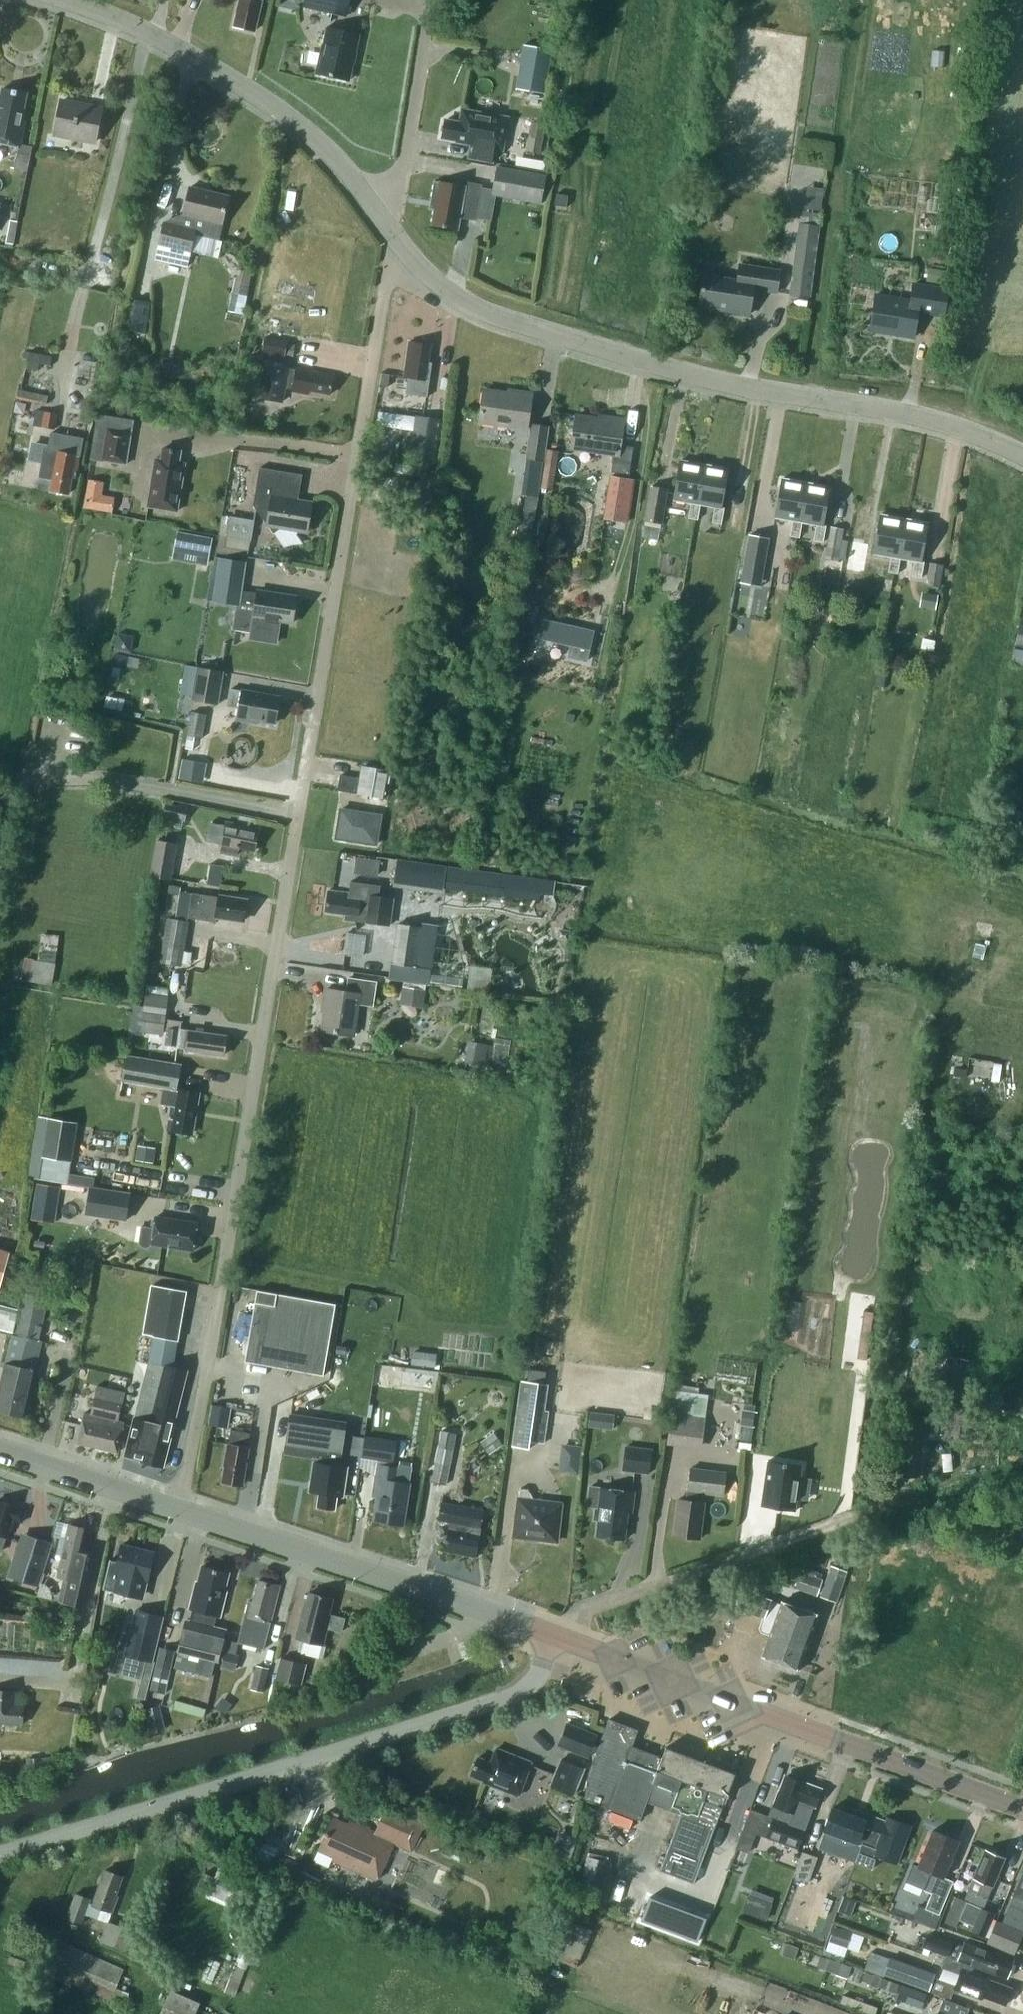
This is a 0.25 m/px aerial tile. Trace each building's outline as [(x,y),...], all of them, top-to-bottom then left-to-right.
[(237,11),(239,11),(235,27),(253,31),(257,16),(258,16),(262,0),(240,0),(237,11)] [(304,6),(346,16),(349,0),(305,0),(304,6)] [(316,72),(349,80),(359,35),(328,28),(324,45),(326,46),(320,72),(316,71),(316,72)] [(524,44),(516,89),(544,93),(551,49),(524,44)] [(27,93),(2,88),(0,100),(0,142),(20,146),(27,111),(23,111),(27,93)] [(55,134),(94,142),(101,108),(62,100),(55,134)] [(446,119),(442,137),(457,140),(457,141),(471,144),(469,157),(492,161),(495,148),(504,149),(509,118),(500,116),(479,112),(479,113),(462,110),(460,122),(446,119)] [(532,122),(527,150),(541,153),(546,124),(532,122)] [(546,175),(498,166),(492,194),(541,203),(546,175)] [(476,220),(482,185),(465,182),(465,186),(434,181),(429,208),(435,209),(432,224),(458,229),(460,217),(476,220)] [(159,244),(156,259),(187,266),(187,265),(183,264),(186,250),(190,251),(218,257),(222,241),(218,240),(219,239),(229,195),(190,186),(183,215),(185,215),(182,226),(164,222),(159,244)] [(555,205),(567,207),(568,195),(557,193),(555,205)] [(789,295),(811,297),(820,225),(799,223),(789,295)] [(726,311),(749,314),(753,289),(777,292),(780,270),(741,264),(738,280),(704,274),(700,304),(727,308),(726,311)] [(949,290),(935,288),(914,284),(911,300),(876,295),(870,330),(913,337),(917,311),(931,314),(945,316),(949,290)] [(127,328),(142,331),(148,300),(133,297),(127,328)] [(262,352),(285,356),(287,341),(265,337),(262,352)] [(406,394),(427,397),(431,367),(428,367),(431,344),(415,342),(409,342),(404,377),(408,377),(406,394)] [(261,385),(259,397),(283,401),(285,387),(293,388),(292,390),(308,394),(309,390),(330,394),(334,374),(297,367),(297,368),(292,367),(292,369),(289,369),(289,366),(289,365),(266,361),(261,385)] [(480,422),(527,429),(532,393),(516,390),(516,393),(485,389),(480,422)] [(34,425),(54,429),(57,413),(37,409),(34,425)] [(611,471),(629,474),(633,446),(620,444),(624,419),(608,416),(608,419),(577,415),(572,448),(614,454),(611,471)] [(527,458),(543,460),(548,427),(532,425),(527,458)] [(101,460),(126,464),(132,432),(107,428),(101,460)] [(39,447),(38,455),(43,456),(39,477),(53,479),(51,489),(69,493),(72,477),(75,477),(83,438),(51,432),(48,449),(39,447)] [(146,507),(178,512),(186,462),(180,461),(182,450),(162,446),(160,458),(155,457),(146,507)] [(541,488),(552,489),(558,450),(547,449),(541,488)] [(698,519),(701,504),(697,503),(704,465),(680,460),(673,499),(691,502),(688,518),(698,519)] [(542,465),(526,463),(522,493),(538,495),(542,465)] [(697,503),(701,504),(715,506),(712,522),(721,523),(724,507),(722,507),(728,469),(704,465),(697,503)] [(299,493),(302,474),(260,467),(253,505),(274,533),(282,527),(307,531),(312,503),(293,499),(294,493),(299,493)] [(605,519),(626,522),(633,478),(612,475),(605,519)] [(112,510),(113,494),(102,493),(104,479),(87,478),(84,508),(112,510)] [(800,537),(802,522),(799,521),(806,482),(782,478),(775,517),(793,520),(790,536),(800,537)] [(799,521),(802,522),(817,524),(814,540),(823,541),(826,525),(824,525),(830,487),(806,482),(799,521)] [(668,489),(650,485),(643,520),(662,524),(668,489)] [(223,513),(220,534),(250,538),(253,517),(223,513)] [(898,573),(901,558),(898,557),(904,519),(880,514),(873,553),(891,556),(888,572),(898,573)] [(898,557),(901,558),(915,560),(912,576),(922,578),(925,561),(922,561),(929,523),(904,519),(898,557)] [(841,540),(843,529),(831,526),(827,550),(825,558),(838,561),(838,559),(845,560),(849,542),(841,540)] [(178,531),(172,559),(207,566),(212,537),(178,531)] [(770,538),(749,534),(740,582),(761,586),(770,538)] [(845,569),(864,572),(869,544),(851,540),(845,569)] [(221,557),(214,601),(237,604),(234,628),(251,631),(250,638),(276,642),(279,620),(293,622),(297,596),(258,590),(257,592),(241,590),(245,561),(221,557)] [(686,571),(686,562),(662,562),(662,571),(686,571)] [(926,584),(940,587),(944,564),(930,562),(926,584)] [(572,645),(569,657),(587,661),(594,631),(545,620),(541,638),(572,645)] [(119,632),(115,646),(130,650),(134,636),(119,632)] [(192,699),(217,703),(223,671),(198,667),(192,699)] [(237,719),(258,723),(259,720),(275,722),(280,697),(242,690),(242,691),(231,688),(227,705),(239,708),(237,719)] [(192,711),(188,735),(202,738),(206,714),(192,711)] [(177,777),(201,781),(205,761),(181,756),(177,777)] [(365,765),(360,794),(374,796),(382,797),(384,798),(386,788),(389,773),(389,769),(365,765)] [(337,837),(376,844),(381,815),(341,808),(337,837)] [(255,850),(259,828),(228,821),(227,826),(210,823),(207,840),(223,843),(222,847),(237,850),(238,846),(255,850)] [(158,840),(151,875),(171,879),(177,843),(158,840)] [(551,909),(555,877),(394,858),(390,890),(551,909)] [(218,884),(221,864),(208,862),(205,882),(218,884)] [(329,889),(326,912),(346,915),(346,918),(390,924),(394,898),(380,896),(381,885),(351,881),(349,892),(329,889)] [(192,893),(188,917),(217,921),(218,916),(230,918),(230,917),(244,919),(247,901),(233,898),(219,896),(219,897),(192,893)] [(161,962),(182,966),(189,921),(168,918),(161,962)] [(393,963),(416,966),(422,927),(398,923),(393,963)] [(51,982),(54,961),(30,957),(26,978),(51,982)] [(373,1005),(377,981),(349,977),(347,991),(326,988),(324,1003),(326,1003),(323,1029),(354,1034),(358,1003),(373,1005)] [(134,1005),(131,1029),(141,1030),(163,1033),(167,996),(169,988),(147,985),(146,993),(144,1006),(134,1005)] [(402,999),(422,1003),(424,990),(404,987),(402,999)] [(211,1032),(182,1029),(183,1021),(169,1019),(168,1028),(166,1044),(177,1045),(177,1047),(187,1048),(187,1050),(208,1053),(208,1052),(224,1054),(226,1036),(211,1034),(211,1032)] [(467,1039),(464,1062),(494,1066),(497,1043),(467,1039)] [(127,1055),(123,1081),(164,1088),(161,1104),(170,1106),(167,1128),(192,1132),(198,1093),(176,1089),(180,1064),(127,1055)] [(48,1117),(42,1156),(43,1156),(71,1161),(78,1122),(48,1117)] [(33,1206),(56,1210),(60,1187),(38,1182),(33,1206)] [(90,1187),(86,1214),(126,1220),(130,1193),(94,1187),(90,1187)] [(154,1228),(142,1226),(140,1242),(143,1246),(148,1247),(152,1243),(193,1250),(198,1222),(156,1216),(154,1228)] [(10,1252),(0,1250),(0,1289),(10,1252)] [(150,1362),(145,1380),(150,1382),(148,1390),(149,1390),(142,1419),(135,1417),(125,1455),(142,1459),(141,1461),(163,1466),(187,1370),(173,1366),(186,1293),(151,1287),(143,1333),(154,1335),(150,1362)] [(322,1374),(324,1375),(336,1303),(257,1289),(245,1361),(247,1361),(322,1374)] [(16,1333),(39,1338),(48,1298),(26,1293),(16,1333)] [(16,1309),(0,1307),(0,1328),(13,1330),(16,1309)] [(26,1416),(37,1370),(36,1369),(42,1341),(12,1335),(6,1363),(5,1363),(0,1386),(0,1411),(26,1416)] [(521,1380),(512,1446),(529,1448),(530,1441),(545,1443),(549,1410),(545,1410),(549,1384),(545,1383),(528,1381),(521,1380)] [(97,1385),(91,1414),(85,1413),(78,1443),(118,1452),(125,1421),(119,1420),(125,1391),(97,1385)] [(213,1421),(225,1424),(229,1407),(218,1404),(213,1421)] [(672,1413),(668,1440),(702,1445),(706,1418),(705,1417),(672,1413)] [(316,1462),(314,1461),(310,1490),(320,1492),(318,1506),(335,1508),(337,1494),(343,1495),(348,1467),(339,1465),(340,1459),(346,1422),(291,1414),(285,1451),(317,1456),(316,1462)] [(590,1414),(588,1430),(597,1431),(598,1415),(590,1414)] [(900,1437),(897,1452),(901,1453),(898,1474),(918,1477),(923,1440),(924,1440),(925,1430),(943,1433),(945,1418),(912,1414),(910,1428),(908,1428),(907,1438),(900,1437)] [(248,1446),(250,1433),(231,1429),(229,1443),(228,1443),(224,1466),(226,1466),(224,1482),(242,1485),(248,1446)] [(431,1480),(446,1483),(456,1433),(441,1430),(431,1480)] [(486,1452),(501,1442),(493,1430),(478,1441),(486,1452)] [(362,1457),(393,1462),(397,1440),(365,1435),(362,1457)] [(579,1470),(580,1443),(559,1443),(559,1470),(579,1470)] [(622,1470),(649,1473),(652,1448),(625,1445),(622,1470)] [(410,1483),(412,1466),(413,1462),(400,1459),(399,1467),(378,1464),(375,1488),(379,1489),(374,1520),(404,1524),(410,1483)] [(768,1460),(762,1505),(795,1510),(802,1465),(768,1460)] [(724,1494),(726,1472),(690,1467),(688,1490),(687,1500),(677,1499),(675,1515),(679,1515),(676,1535),(696,1537),(702,1491),(724,1494)] [(589,1485),(587,1505),(596,1507),(595,1519),(599,1519),(597,1535),(625,1539),(628,1511),(632,1511),(634,1491),(599,1487),(589,1485)] [(521,1488),(515,1535),(540,1537),(540,1540),(556,1542),(560,1504),(534,1501),(528,1489),(521,1488)] [(16,1508),(17,1506),(0,1500),(0,1551),(1,1551),(5,1536),(7,1536),(13,1518),(22,1521),(25,1511),(16,1508)] [(484,1509),(461,1505),(442,1502),(439,1519),(450,1521),(445,1550),(475,1556),(481,1527),(480,1527),(484,1509)] [(63,1555),(58,1576),(64,1577),(59,1600),(79,1605),(91,1555),(81,1553),(87,1527),(70,1523),(67,1539),(60,1537),(56,1553),(63,1555)] [(18,1551),(11,1576),(37,1585),(45,1560),(51,1541),(24,1532),(18,1551)] [(110,1559),(103,1589),(105,1589),(143,1598),(144,1592),(154,1551),(122,1543),(118,1562),(111,1560),(110,1559)] [(844,1581),(848,1570),(831,1564),(827,1575),(844,1581)] [(189,1608),(190,1608),(181,1643),(175,1667),(214,1676),(219,1653),(225,1630),(214,1627),(217,1615),(220,1616),(227,1589),(225,1588),(229,1572),(203,1566),(197,1590),(194,1589),(189,1608)] [(795,1587),(817,1595),(823,1579),(800,1571),(795,1587)] [(238,1642),(264,1648),(281,1585),(258,1579),(253,1601),(249,1600),(238,1642)] [(794,1605),(783,1601),(781,1605),(771,1601),(742,1590),(735,1608),(763,1618),(760,1626),(762,1631),(771,1634),(763,1655),(799,1668),(819,1614),(803,1608),(805,1603),(796,1599),(794,1605)] [(323,1644),(328,1627),(342,1631),(345,1617),(329,1614),(333,1598),(309,1592),(305,1608),(304,1607),(296,1637),(323,1644)] [(136,1608),(124,1655),(152,1662),(164,1615),(136,1608)] [(306,1664),(281,1658),(280,1661),(277,1677),(301,1683),(306,1664)] [(269,1668),(257,1665),(252,1688),(263,1691),(269,1668)] [(151,1689),(165,1693),(171,1669),(156,1666),(151,1689)] [(22,1723),(23,1705),(15,1704),(15,1691),(0,1690),(0,1722),(22,1723)] [(164,1715),(161,1702),(147,1706),(149,1718),(164,1715)] [(660,1869),(693,1882),(726,1795),(727,1796),(736,1772),(735,1772),(734,1773),(667,1748),(668,1746),(666,1746),(662,1757),(632,1746),(637,1730),(609,1718),(589,1772),(585,1798),(641,1819),(648,1800),(681,1813),(660,1869)] [(559,1744),(589,1756),(598,1734),(568,1722),(559,1744)] [(519,1794),(532,1761),(497,1747),(491,1761),(478,1756),(471,1774),(484,1779),(484,1780),(519,1794)] [(584,1767),(562,1758),(551,1784),(574,1793),(584,1767)] [(804,1782),(804,1781),(787,1775),(781,1790),(780,1790),(775,1804),(773,1804),(769,1815),(751,1809),(737,1847),(749,1851),(756,1831),(784,1842),(798,1847),(813,1805),(815,1806),(822,1788),(804,1782)] [(424,1823),(387,1806),(375,1832),(349,1821),(348,1824),(333,1817),(319,1849),(334,1856),(332,1859),(377,1879),(394,1842),(412,1850),(424,1823)] [(825,1830),(819,1848),(856,1861),(855,1861),(873,1868),(877,1855),(897,1862),(911,1824),(888,1816),(887,1819),(884,1827),(869,1822),(870,1820),(851,1813),(832,1807),(824,1830),(825,1830)] [(960,1840),(948,1835),(933,1829),(919,1865),(913,1863),(905,1882),(923,1889),(923,1888),(933,1892),(926,1908),(919,1905),(913,1919),(937,1929),(942,1914),(940,1913),(953,1880),(945,1876),(960,1840)] [(983,1908),(993,1885),(994,1885),(999,1871),(998,1871),(1004,1856),(987,1849),(981,1864),(979,1863),(973,1878),(974,1878),(964,1900),(967,1901),(959,1919),(974,1925),(972,1929),(985,1934),(994,1913),(983,1908)] [(793,1876),(808,1881),(817,1857),(803,1851),(793,1876)] [(613,1862),(592,1857),(582,1896),(603,1901),(613,1862)] [(113,1911),(119,1895),(116,1894),(123,1875),(105,1869),(93,1903),(90,1902),(91,1898),(76,1893),(67,1919),(81,1924),(85,1913),(108,1921),(112,1911),(113,1911)] [(206,1869),(198,1885),(205,1889),(213,1873),(206,1869)] [(1011,1903),(1012,1904),(1004,1922),(997,1919),(988,1942),(1013,1953),(1022,1932),(1022,1874),(1011,1903)] [(747,1893),(741,1910),(764,1919),(771,1902),(747,1893)] [(698,1940),(707,1917),(650,1896),(641,1919),(698,1940)] [(844,1896),(841,1906),(853,1909),(856,1900),(844,1896)] [(955,1896),(945,1922),(956,1927),(959,1919),(967,1901),(964,1900),(955,1896)] [(377,1914),(388,1919),(396,1902),(385,1897),(377,1914)] [(861,1913),(840,1906),(836,1919),(857,1926),(861,1913)] [(134,1930),(108,1921),(101,1940),(127,1949),(134,1930)] [(849,1947),(854,1931),(834,1924),(829,1941),(849,1947)] [(930,1933),(925,1946),(928,1948),(946,1954),(980,1966),(980,1967),(1008,1977),(1014,1959),(965,1941),(962,1951),(951,1947),(953,1941),(930,1933)] [(124,1969),(54,1937),(54,1938),(55,1939),(43,1967),(111,1998),(124,1969)] [(787,1941),(782,1954),(794,1958),(798,1946),(787,1941)] [(819,1954),(816,1967),(848,1976),(851,1963),(819,1954)] [(946,1954),(942,1967),(943,1967),(960,1973),(956,1985),(971,1991),(970,1994),(982,1998),(983,1996),(1006,2004),(1012,1987),(977,1974),(980,1967),(980,1966),(946,1954)] [(934,1973),(891,1957),(885,1973),(929,1988),(934,1973)] [(922,2007),(926,1994),(899,1985),(895,1998),(922,2007)] [(200,2003),(170,1990),(160,2013),(195,2013),(200,2003)] [(878,2006),(844,1994),(841,2002),(873,2013),(876,2013),(878,2006)]
